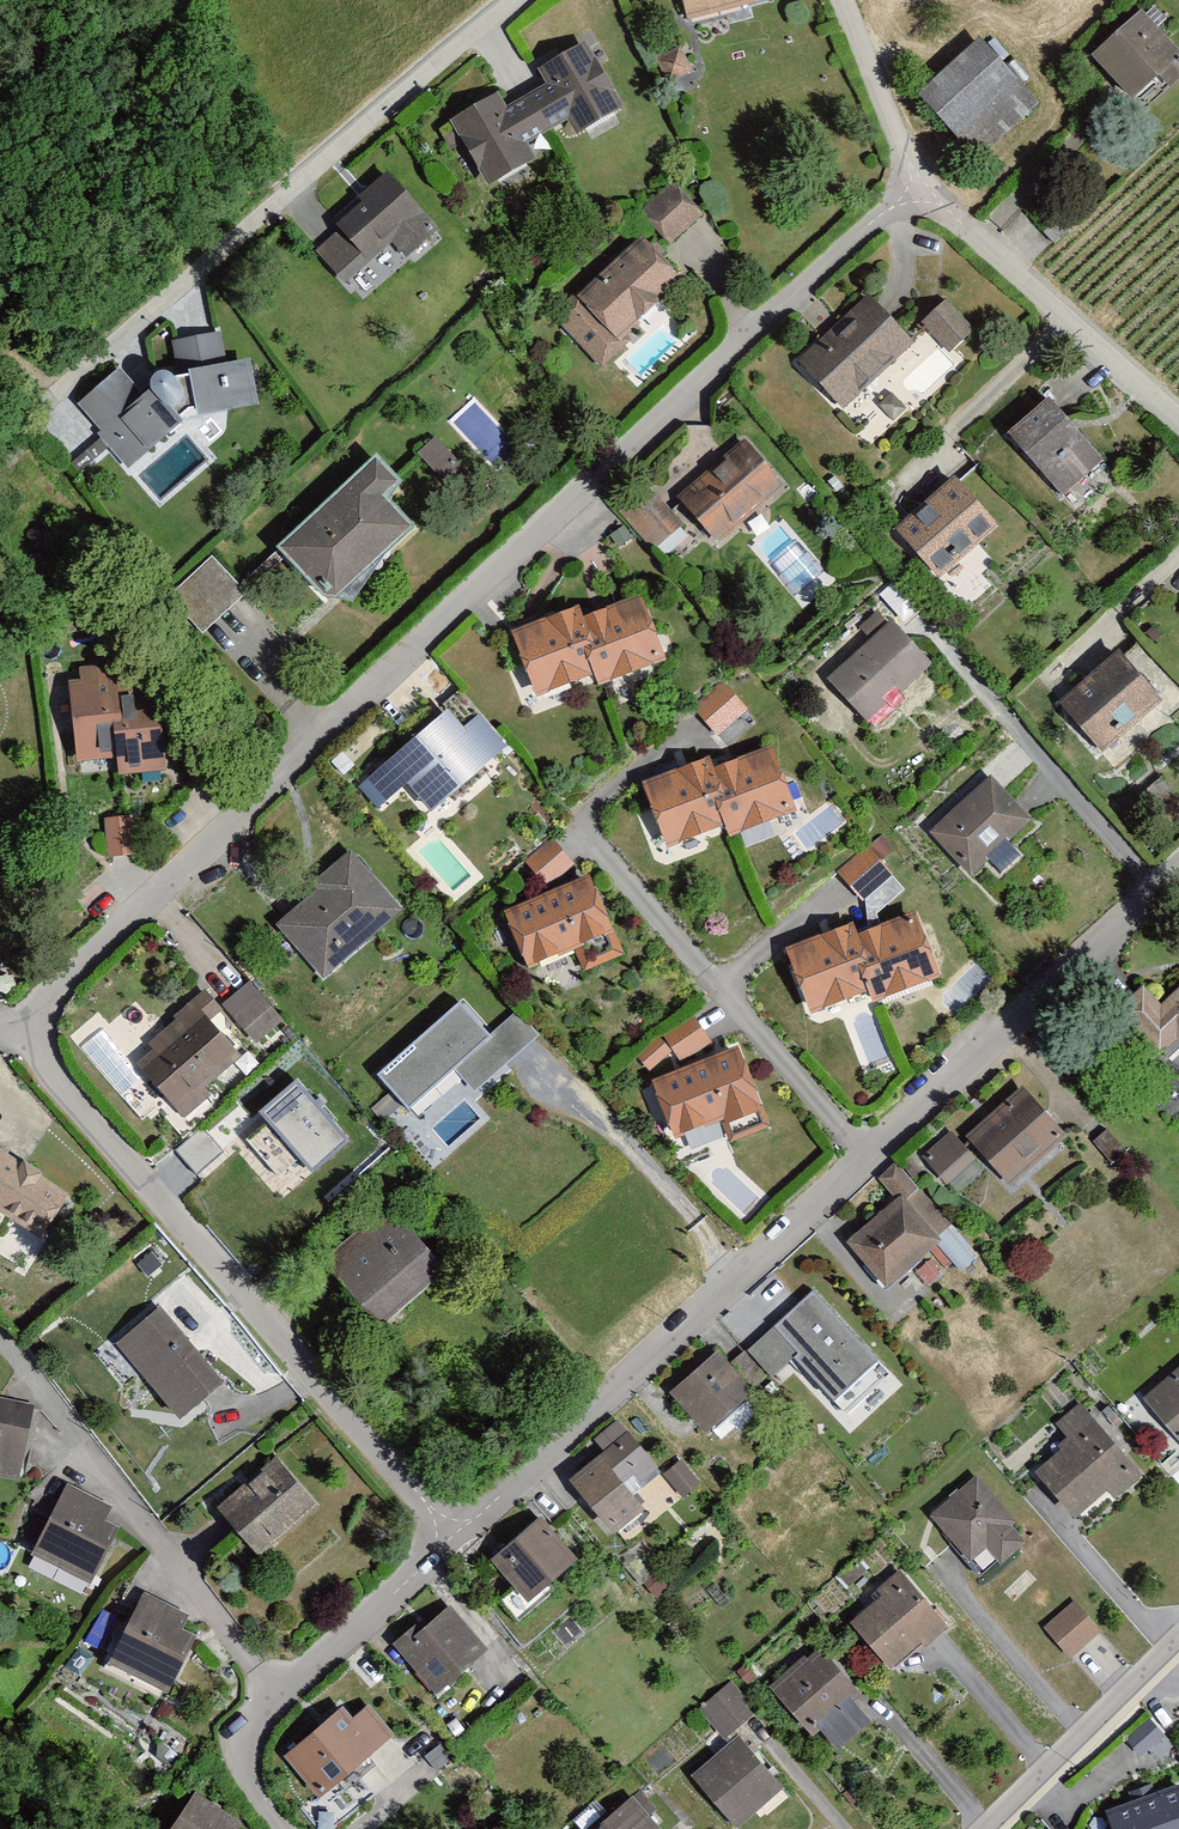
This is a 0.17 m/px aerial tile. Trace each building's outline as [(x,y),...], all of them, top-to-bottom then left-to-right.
[(676,15),(751,0),(673,0),(676,15)] [(1178,79),(1178,56),(1143,14),(1092,57),(1139,113),(1178,79)] [(494,79),(425,117),(473,203),(547,162),(534,139),(577,115),(594,147),(646,118),(597,32),(541,63),(551,81),(509,104),(494,79)] [(1038,102),(979,38),(914,98),(973,162),(1038,102)] [(442,226),(395,171),(314,239),(361,294),(442,226)] [(712,204),(679,173),(646,208),(679,239),(712,204)] [(645,228),(572,295),(622,350),(695,284),(645,228)] [(870,295),(799,358),(843,406),(913,343),(870,295)] [(945,299),(922,322),(950,351),(973,329),(945,299)] [(115,359),(70,403),(135,468),(186,418),(277,407),(269,345),(161,359),(137,382),(115,359)] [(1057,396),(1013,434),(1074,504),(1118,466),(1057,396)] [(785,485),(746,440),(677,499),(717,544),(785,485)] [(379,447),(276,548),(330,603),(421,515),(397,491),(410,479),(379,447)] [(1006,529),(957,471),(893,524),(941,582),(1006,529)] [(684,526),(648,478),(614,503),(649,551),(684,526)] [(211,568),(172,604),(205,639),(244,602),(211,568)] [(640,584),(502,633),(528,707),(666,658),(640,584)] [(941,666),(886,605),(822,662),(878,723),(941,666)] [(1059,701),(1115,767),(1178,712),(1178,711),(1123,646),(1059,701)] [(163,661),(57,674),(69,775),(176,762),(163,661)] [(693,706),(717,734),(748,707),(724,679),(693,706)] [(462,696),(361,783),(381,806),(411,780),(440,813),(511,751),(462,696)] [(802,804),(779,738),(646,784),(669,850),(802,804)] [(996,766),(924,831),(969,881),(1041,816),(996,766)] [(125,815),(105,815),(106,854),(127,853),(125,815)] [(546,880),(487,906),(524,991),(631,944),(598,869),(549,832),(525,864),(546,880)] [(867,843),(838,871),(868,901),(896,873),(867,843)] [(406,917),(353,844),(264,909),(318,982),(406,917)] [(929,906),(782,950),(803,1020),(950,977),(929,906)] [(204,1089),(242,1055),(211,1020),(223,1010),(205,988),(129,1055),(184,1117),(210,1095),(204,1089)] [(1145,996),(1114,1026),(1162,1075),(1178,1058),(1178,1002),(1165,1016),(1145,996)] [(455,1078),(476,1101),(541,1042),(518,1016),(492,1039),(464,1008),(380,1082),(411,1117),(455,1078)] [(689,1070),(649,1083),(673,1157),(776,1123),(750,1044),(715,1048),(696,1018),(668,1037),(689,1070)] [(350,1139),(297,1079),(260,1111),(313,1172),(350,1139)] [(1069,1140),(1023,1094),(969,1147),(1014,1193),(1069,1140)] [(1129,1159),(1108,1137),(1093,1152),(1114,1173),(1129,1159)] [(979,1169),(949,1139),(920,1169),(949,1198),(979,1169)] [(70,1193),(0,1148),(0,1210),(42,1237),(70,1193)] [(893,1208),(848,1248),(892,1298),(943,1253),(965,1278),(979,1266),(896,1173),(877,1190),(893,1208)] [(458,1274),(392,1200),(323,1262),(388,1336),(458,1274)] [(232,1382),(165,1298),(110,1342),(176,1426),(232,1382)] [(827,1325),(797,1353),(811,1368),(827,1353),(851,1380),(844,1387),(867,1412),(897,1384),(843,1326),(835,1334),(827,1325)] [(787,1363),(758,1334),(741,1351),(770,1380),(787,1363)] [(720,1360),(674,1402),(714,1446),(760,1404),(720,1360)] [(857,1439),(804,1375),(787,1390),(840,1453),(857,1439)] [(1145,1406),(1178,1444),(1178,1375),(1145,1406)] [(0,1395),(0,1472),(26,1477),(39,1402),(0,1395)] [(1070,1450),(1039,1476),(1081,1524),(1110,1499),(1119,1509),(1150,1482),(1084,1406),(1054,1432),(1070,1450)] [(604,1461),(572,1488),(624,1548),(678,1502),(615,1430),(593,1449),(604,1461)] [(323,1507),(277,1449),(210,1502),(256,1560),(323,1507)] [(663,1473),(685,1496),(701,1481),(680,1458),(663,1473)] [(116,1502),(64,1478),(24,1562),(95,1595),(127,1527),(108,1519),(116,1502)] [(978,1482),(930,1524),(972,1572),(993,1553),(1007,1568),(1028,1549),(1015,1534),(1020,1529),(978,1482)] [(542,1523),(492,1567),(532,1612),(581,1567),(542,1523)] [(901,1579),(848,1625),(898,1684),(952,1638),(901,1579)] [(657,1581),(647,1589),(658,1603),(668,1595),(657,1581)] [(204,1627),(141,1592),(98,1667),(161,1702),(204,1627)] [(1101,1628),(1070,1597),(1040,1626),(1070,1657),(1101,1628)] [(420,1630),(395,1652),(438,1701),(489,1658),(453,1615),(427,1637),(420,1630)] [(819,1651),(771,1691),(816,1744),(824,1738),(843,1759),(875,1732),(858,1713),(866,1706),(819,1651)] [(732,1687),(699,1718),(727,1747),(760,1716),(732,1687)] [(341,1717),(289,1765),(326,1806),(378,1758),(341,1717)] [(734,1828),(752,1828),(787,1798),(741,1745),(696,1785),(734,1828)] [(1098,1814),(1103,1828),(1178,1828),(1178,1785),(1098,1814)] [(196,1795),(175,1828),(249,1828),(196,1795)] [(635,1803),(615,1822),(598,1804),(574,1826),(577,1828),(659,1828),(635,1803)]
